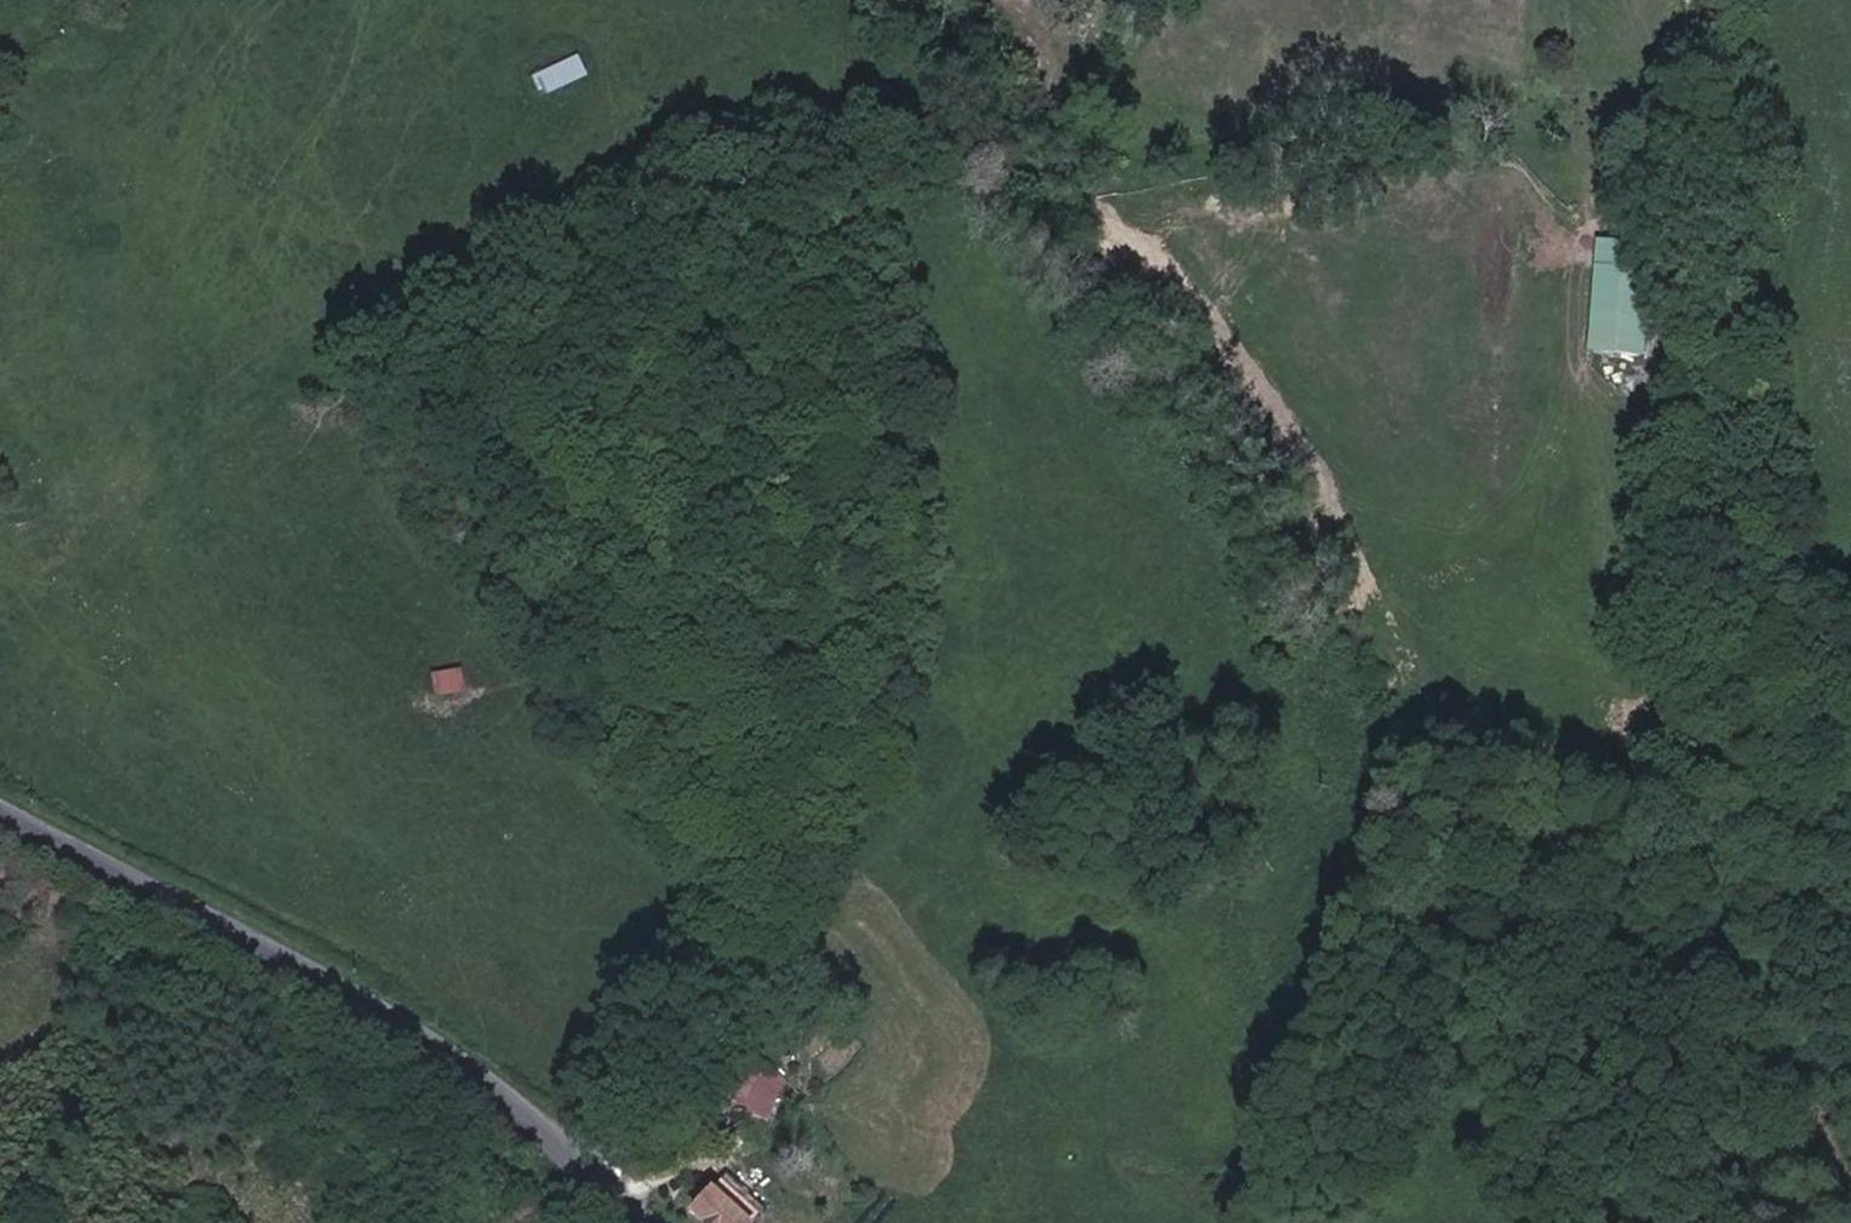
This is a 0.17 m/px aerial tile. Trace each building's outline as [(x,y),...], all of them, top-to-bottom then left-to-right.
[(542,92),(589,73),(581,53),(534,72),(542,92)] [(1599,236),(1589,341),(1641,346),(1651,241),(1599,236)] [(750,1057),(736,1105),(775,1117),(790,1069),(750,1057)] [(727,1173),(711,1191),(746,1222),(755,1222),(767,1210),(727,1173)] [(711,1191),(692,1212),(705,1222),(746,1222),(711,1191)]
